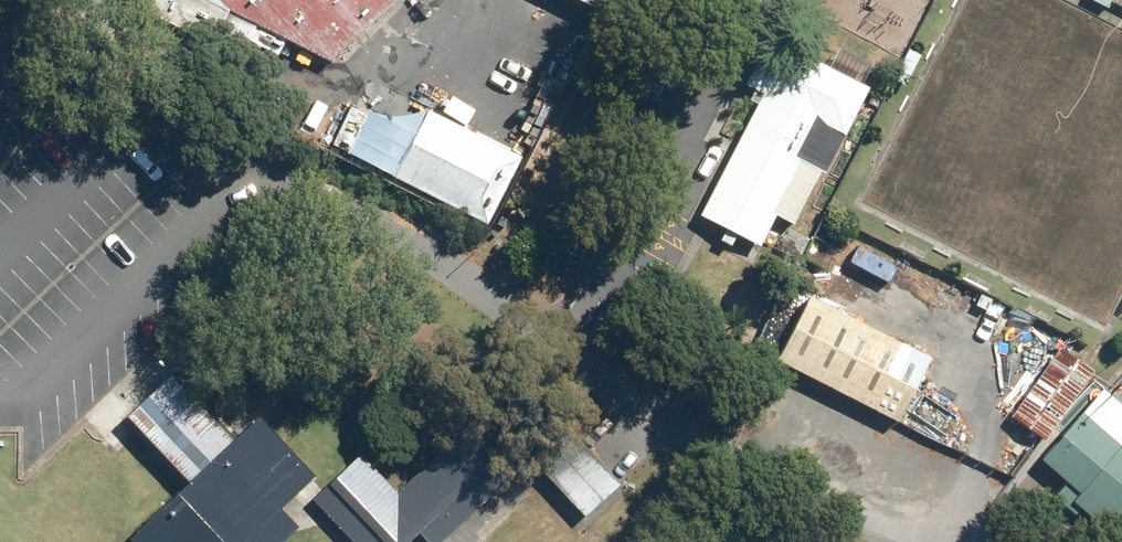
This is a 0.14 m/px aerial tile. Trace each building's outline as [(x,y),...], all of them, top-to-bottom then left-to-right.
[(143,9),(316,60),(385,0),(134,0),(143,9)] [(586,12),(592,0),(565,0),(586,12)] [(863,93),(789,53),(701,215),(753,243),(815,127),(839,140),(863,93)] [(515,168),(416,115),(384,176),(483,228),(515,168)] [(926,357),(805,296),(771,364),(892,425),(926,357)] [(1081,385),(1050,362),(1013,414),(1045,436),(1081,385)] [(133,539),(136,541),(274,541),(298,519),(280,508),(320,470),(266,413),(235,442),(171,375),(129,414),(194,482),(133,539)] [(1087,403),(1044,450),(1121,522),(1121,435),(1087,403)] [(625,478),(571,421),(536,454),(590,511),(625,478)] [(322,499),(364,541),(400,541),(416,527),(431,541),(439,541),(512,472),(466,424),(401,486),(363,447),(330,479),(336,485),(322,499)]
